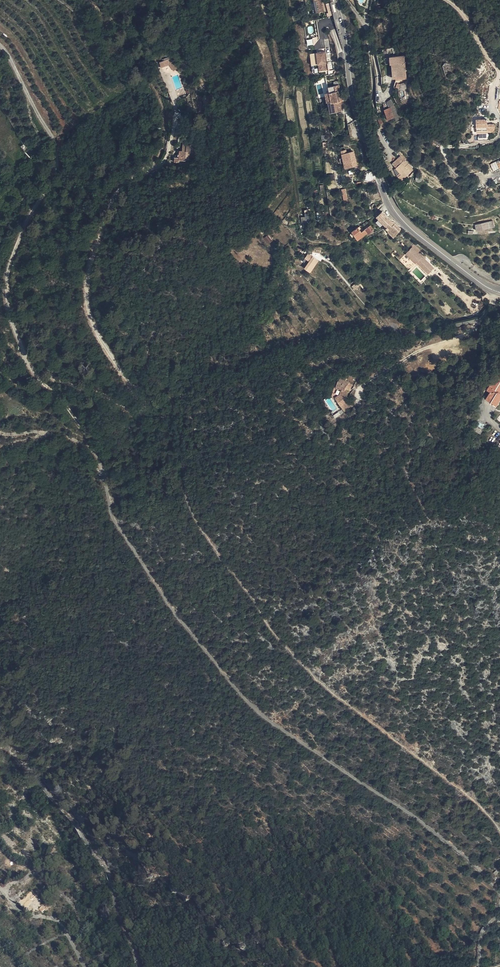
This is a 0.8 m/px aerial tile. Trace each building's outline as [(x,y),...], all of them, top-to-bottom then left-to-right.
[(317,12),(325,11),(323,0),(315,0),(317,12)] [(323,52),(324,64),(327,64),(328,71),(333,70),(331,52),(323,52)] [(397,77),(407,76),(405,54),(389,56),(390,63),(392,63),(393,74),(396,76),(397,77)] [(166,70),(174,67),(180,65),(176,60),(164,64),(166,70)] [(336,113),(341,112),(345,111),(348,111),(346,100),(345,97),(347,96),(344,82),(339,83),(340,86),(334,87),(335,92),(333,93),(336,102),(333,102),(336,113)] [(387,118),(388,118),(391,117),(393,117),(394,122),(400,119),(395,104),(393,99),(385,100),(385,105),(385,106),(390,106),(390,107),(386,108),(387,118)] [(489,119),(477,119),(477,133),(493,133),(496,130),(496,124),(489,124),(489,119)] [(25,143),(21,146),(26,152),(30,149),(25,143)] [(192,163),(193,160),(195,160),(197,146),(194,146),(194,144),(189,143),(188,152),(187,152),(186,159),(181,158),(180,163),(185,164),(186,162),(192,163)] [(358,163),(355,149),(343,151),(346,165),(358,163)] [(393,162),(400,173),(397,175),(399,179),(412,171),(407,164),(404,166),(401,162),(400,162),(398,159),(393,162)] [(493,171),(499,168),(495,162),(490,164),(493,171)] [(388,223),(390,225),(391,224),(396,219),(386,211),(385,212),(381,216),(384,219),(388,223)] [(311,226),(316,225),(314,212),(309,212),(310,216),(306,216),(307,224),(310,224),(311,226)] [(496,224),(494,218),(477,223),(478,229),(496,224)] [(406,228),(397,219),(396,219),(391,224),(393,227),(401,233),(406,228)] [(392,226),(391,227),(395,231),(399,235),(401,233),(393,227),(391,224),(390,225),(392,226)] [(368,235),(371,233),(372,234),(375,233),(378,230),(375,225),(368,230),(367,229),(365,230),(368,235)] [(368,235),(365,230),(362,227),(355,232),(361,239),(362,239),(368,235)] [(268,244),(272,241),(268,235),(264,238),(268,244)] [(426,252),(424,253),(423,252),(425,250),(418,244),(416,246),(417,246),(411,252),(421,262),(421,261),(433,273),(439,267),(429,258),(430,256),(426,252)] [(309,259),(312,261),(318,266),(321,261),(311,254),(308,258),(309,259)] [(312,263),(308,269),(313,272),(318,266),(312,261),(311,262),(312,263)] [(491,381),(490,383),(494,385),(486,397),(490,400),(490,401),(495,405),(499,398),(499,369),(491,381)] [(334,386),(337,404),(347,403),(347,399),(350,395),(350,394),(356,391),(350,378),(334,386)] [(18,785),(10,780),(10,781),(6,778),(2,783),(6,786),(15,790),(18,785)] [(31,886),(20,898),(25,903),(37,891),(37,887),(35,885),(31,886)] [(44,898),(37,904),(43,909),(51,900),(46,895),(44,898)]
